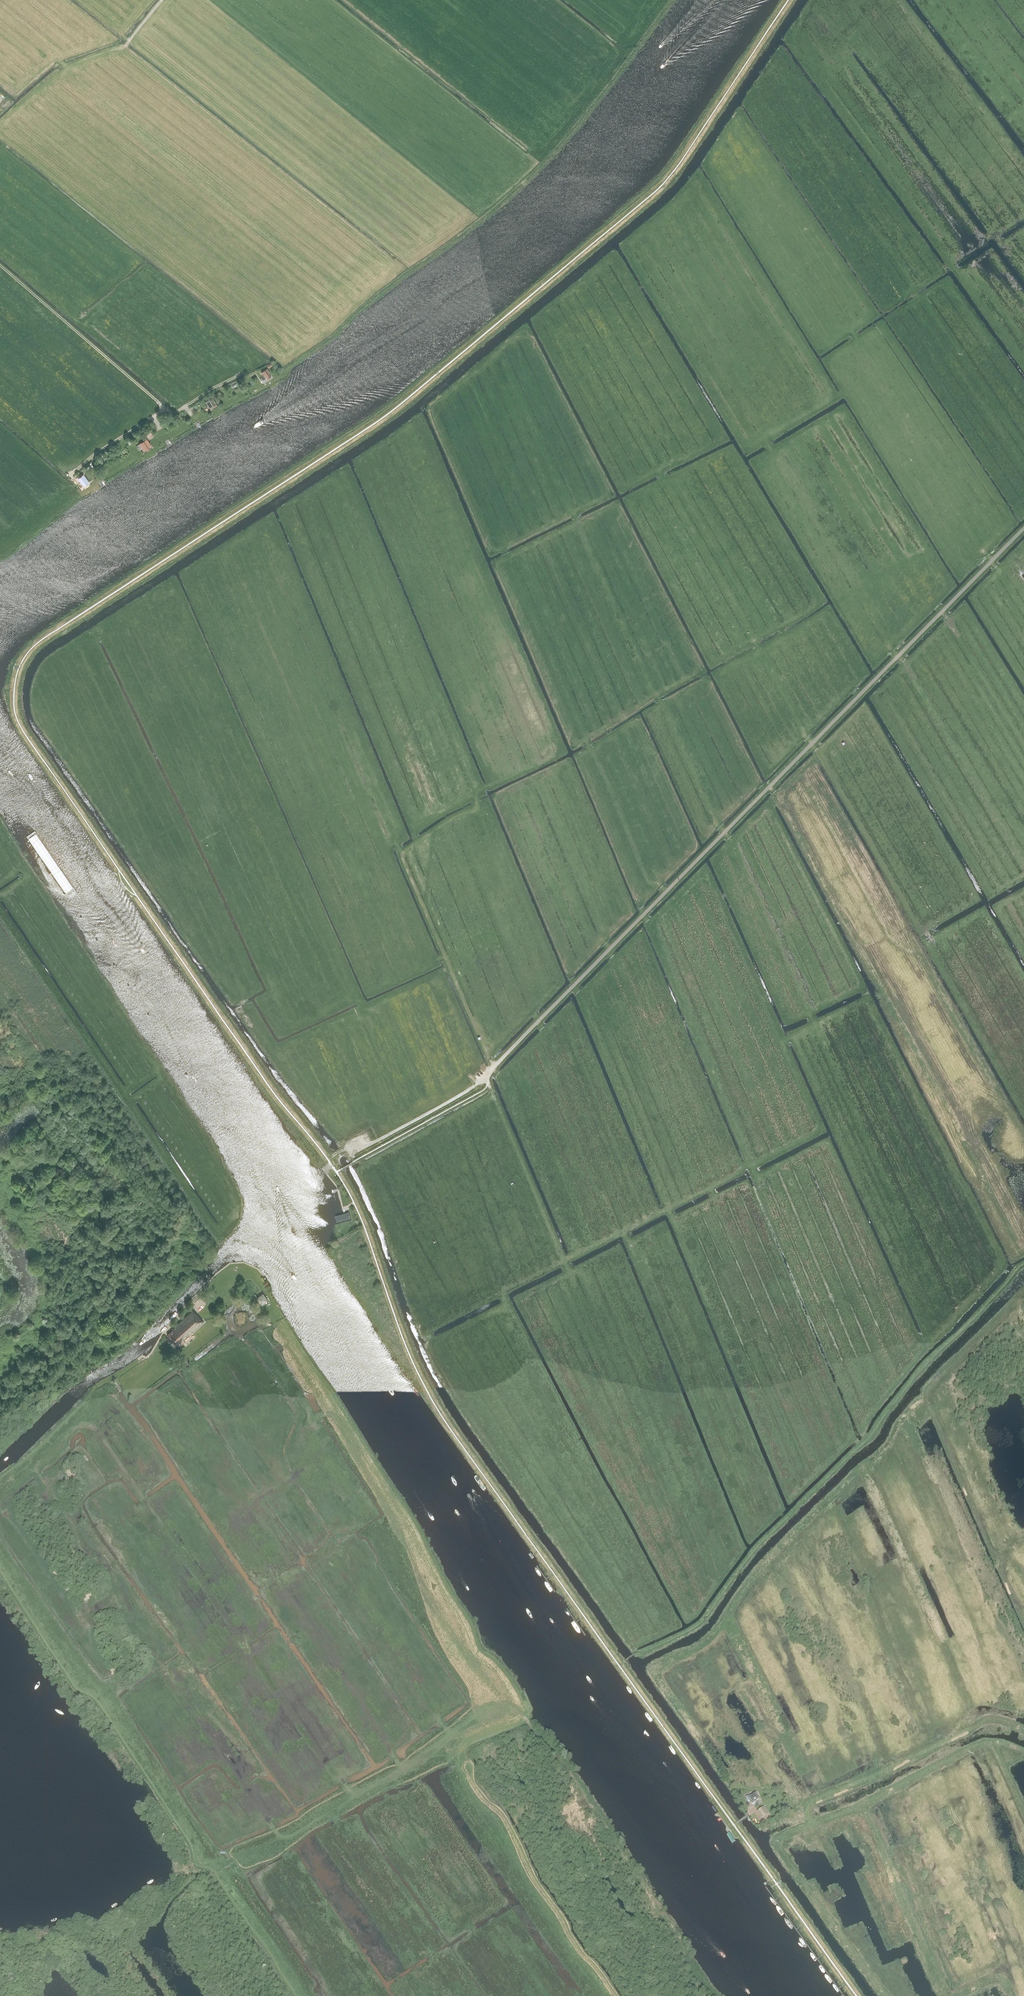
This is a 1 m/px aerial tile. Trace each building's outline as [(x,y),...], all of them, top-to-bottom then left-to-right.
[(267,379),(271,377),(269,373),(270,373),(267,369),(261,372),(264,376),(265,376),(267,379)] [(210,408),(216,404),(214,400),(216,398),(214,396),(211,397),(212,398),(206,402),(207,404),(207,405),(208,406),(209,406),(210,408)] [(150,448),(150,447),(151,446),(147,439),(139,444),(143,451),(145,450),(145,451),(150,448)] [(84,475),(78,479),(84,486),(88,483),(89,482),(84,475)] [(348,1213),(335,1216),(336,1222),(350,1218),(348,1213)] [(263,1294),(256,1299),(261,1306),(268,1301),(263,1294)] [(183,1341),(203,1322),(193,1310),(171,1329),(173,1331),(168,1335),(176,1344),(181,1339),(183,1341)] [(753,1795),(746,1798),(748,1803),(750,1802),(751,1804),(752,1805),(752,1804),(753,1805),(756,1804),(755,1802),(759,1800),(758,1797),(757,1794),(756,1794),(753,1796),(753,1795)] [(768,1815),(763,1808),(758,1812),(762,1819),(768,1815)]
